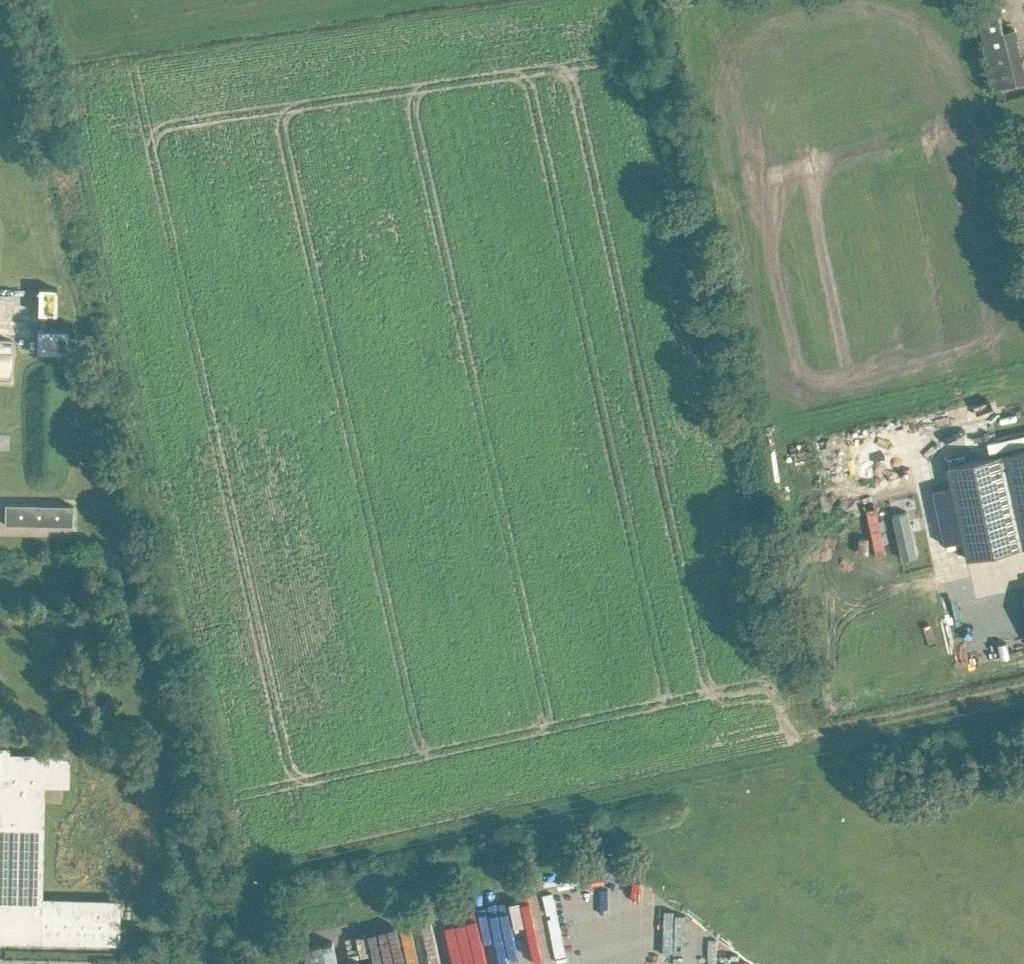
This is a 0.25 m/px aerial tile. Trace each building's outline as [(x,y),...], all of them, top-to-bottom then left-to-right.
[(978,9),(995,81),(1023,74),(1023,34),(1016,0),(1015,0),(978,9)] [(56,312),(56,286),(38,286),(37,312),(56,312)] [(67,351),(67,329),(37,328),(37,350),(67,351)] [(12,352),(12,341),(0,341),(0,352),(12,352)] [(12,380),(12,369),(0,369),(0,380),(12,380)] [(947,466),(968,559),(1023,546),(1023,449),(947,466)] [(72,525),(72,504),(5,503),(4,523),(72,525)] [(10,748),(10,739),(0,739),(0,748),(10,748)] [(41,781),(65,782),(66,757),(6,756),(6,750),(0,749),(0,937),(116,940),(117,902),(39,900),(41,781)] [(539,938),(555,936),(551,892),(535,894),(539,938)] [(504,934),(505,937),(518,934),(512,904),(468,912),(474,940),(504,934)] [(305,942),(308,963),(414,963),(410,928),(305,942)]
